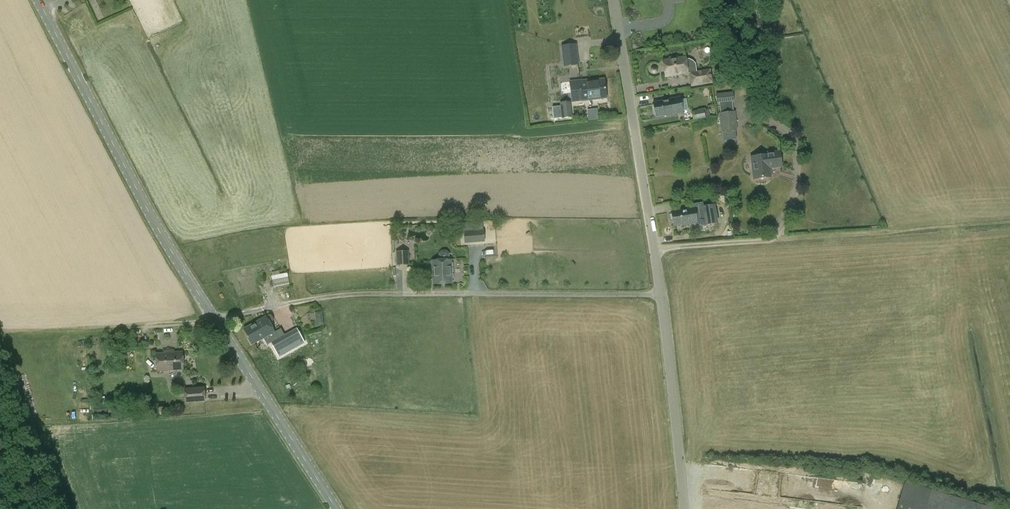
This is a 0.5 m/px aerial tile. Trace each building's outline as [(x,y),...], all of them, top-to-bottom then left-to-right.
[(575,45),(561,47),(563,59),(570,58),(571,67),(578,66),(575,45)] [(689,59),(685,59),(685,58),(677,60),(677,58),(669,59),(669,61),(663,62),(665,77),(687,73),(687,74),(688,74),(690,87),(713,83),(711,69),(696,71),(695,64),(692,61),(689,59)] [(604,80),(580,83),(580,81),(569,82),(572,103),(606,98),(604,80)] [(717,103),(719,102),(720,113),(718,113),(720,133),(737,130),(735,111),(733,111),(732,101),(733,101),(732,92),(716,94),(717,103)] [(653,104),(655,117),(663,116),(663,117),(683,114),(680,99),(669,100),(669,101),(653,104)] [(572,117),(570,101),(559,103),(560,106),(552,107),(553,119),(572,117)] [(692,111),(693,120),(705,118),(709,117),(708,111),(703,112),(703,109),(692,111)] [(762,156),(751,157),(754,179),(770,177),(769,168),(781,167),(779,152),(762,154),(762,156)] [(696,223),(705,225),(717,223),(714,206),(703,208),(702,204),(693,205),(694,209),(672,213),(674,227),(681,225),(681,226),(696,223)] [(463,232),(464,244),(485,242),(484,230),(463,232)] [(398,252),(396,252),(396,266),(409,266),(408,251),(404,251),(404,245),(398,245),(398,252)] [(451,261),(449,261),(449,254),(446,251),(441,251),(438,254),(439,261),(432,261),(433,285),(452,284),(451,261)] [(270,276),(273,287),(289,284),(286,273),(270,276)] [(238,291),(240,299),(261,293),(258,285),(238,291)] [(266,317),(244,329),(253,345),(267,337),(275,333),(274,332),(270,324),(272,322),(273,320),(271,316),(269,315),(266,317)] [(297,328),(271,343),(278,357),(304,342),(297,328)] [(182,353),(156,355),(157,372),(183,370),(182,353)] [(204,388),(185,390),(186,403),(205,401),(204,388)] [(106,405),(93,406),(94,415),(107,414),(106,405)] [(905,483),(897,508),(993,508),(905,483)]
